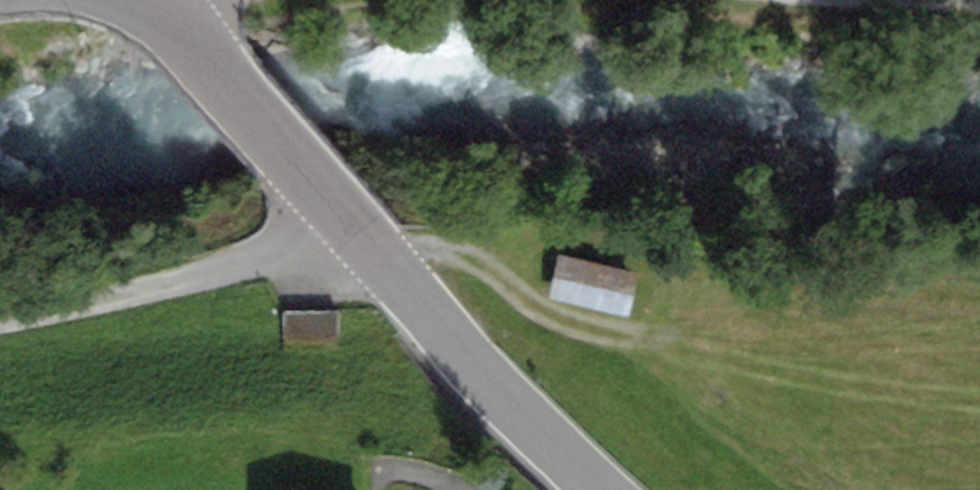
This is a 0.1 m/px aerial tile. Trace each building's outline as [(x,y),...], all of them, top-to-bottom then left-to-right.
[(640,272),(558,253),(548,297),(629,316),(640,272)] [(340,310),(283,310),(283,354),(340,354),(340,310)]
